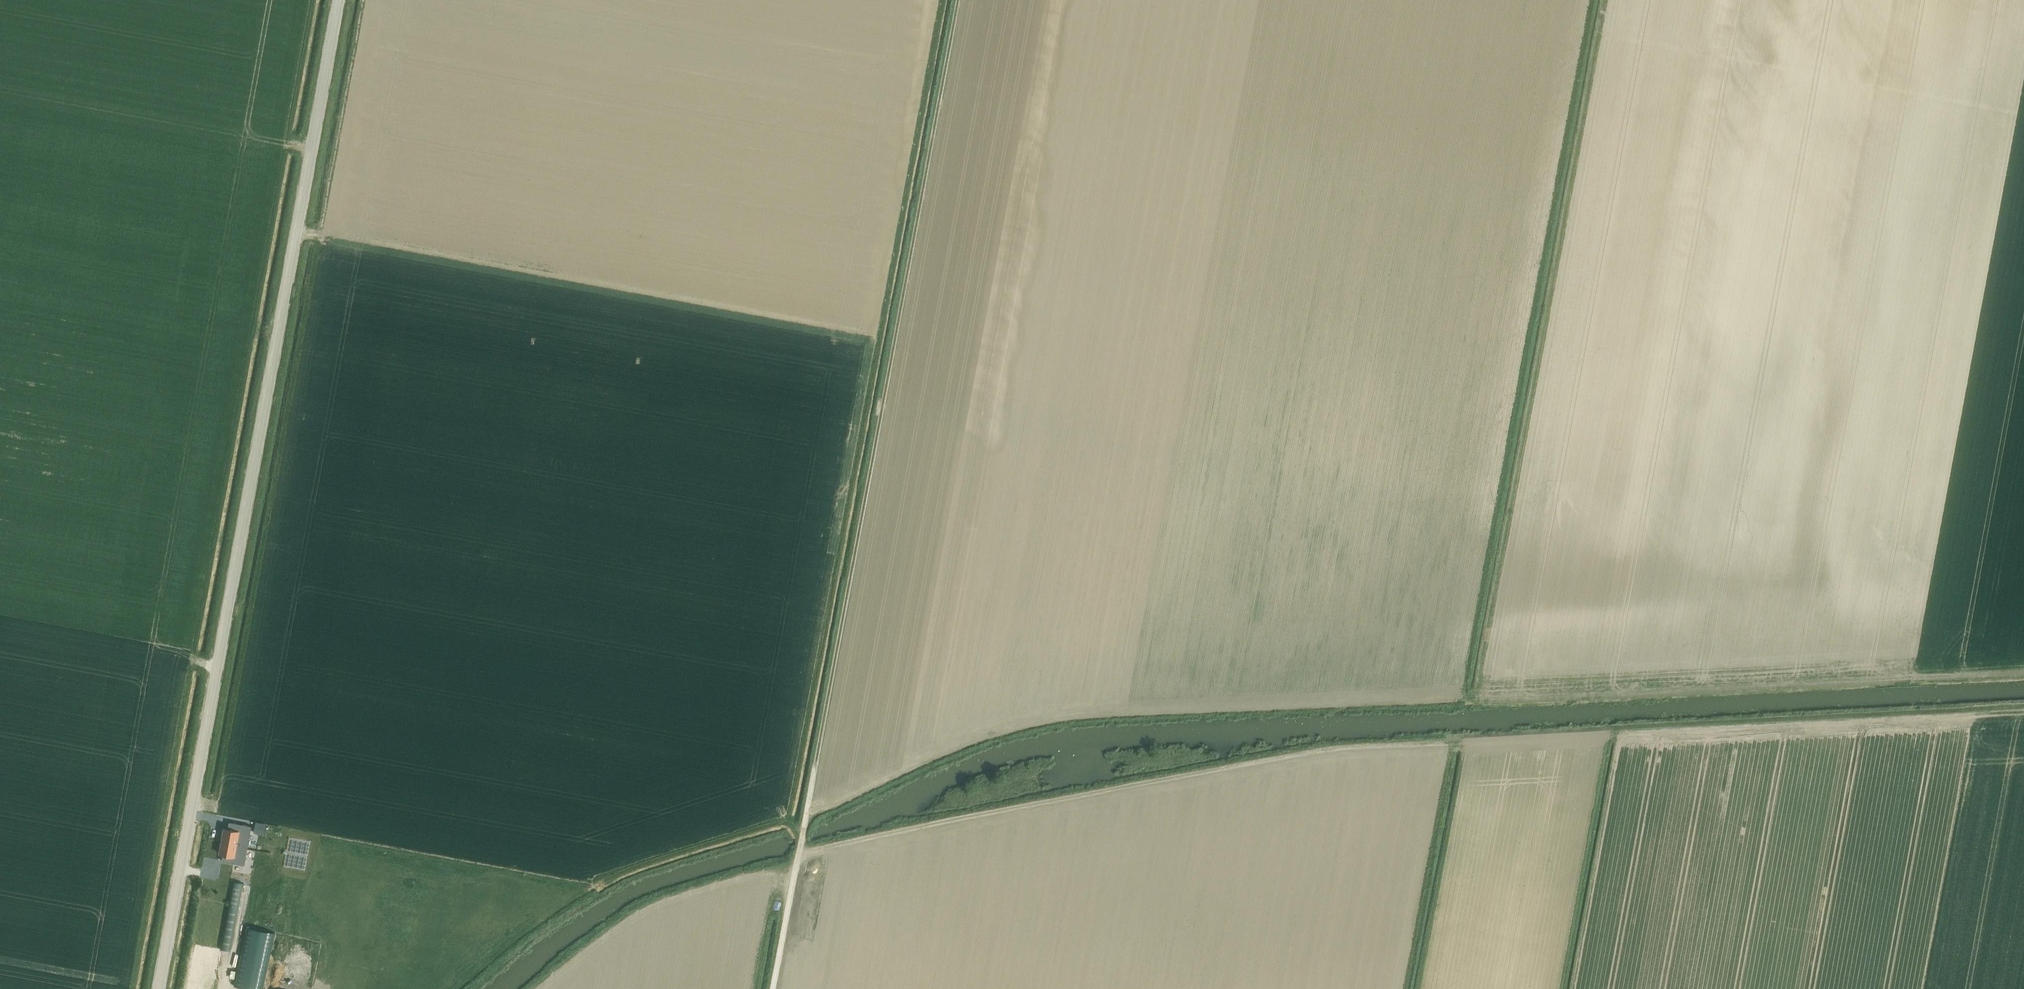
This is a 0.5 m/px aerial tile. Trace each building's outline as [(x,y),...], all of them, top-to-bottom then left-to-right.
[(250,829),(249,832),(264,835),(266,824),(251,821),(250,829)] [(268,825),(267,831),(285,835),(286,829),(268,825)] [(224,828),(222,840),(237,843),(247,845),(248,837),(249,832),(250,829),(231,826),(231,829),(224,828)] [(222,840),(220,853),(226,854),(225,858),(244,862),(247,845),(237,843),(222,840)] [(231,951),(239,907),(243,883),(233,881),(228,905),(220,949),(231,951)] [(233,985),(250,988),(264,988),(276,933),(245,926),(233,985)]
